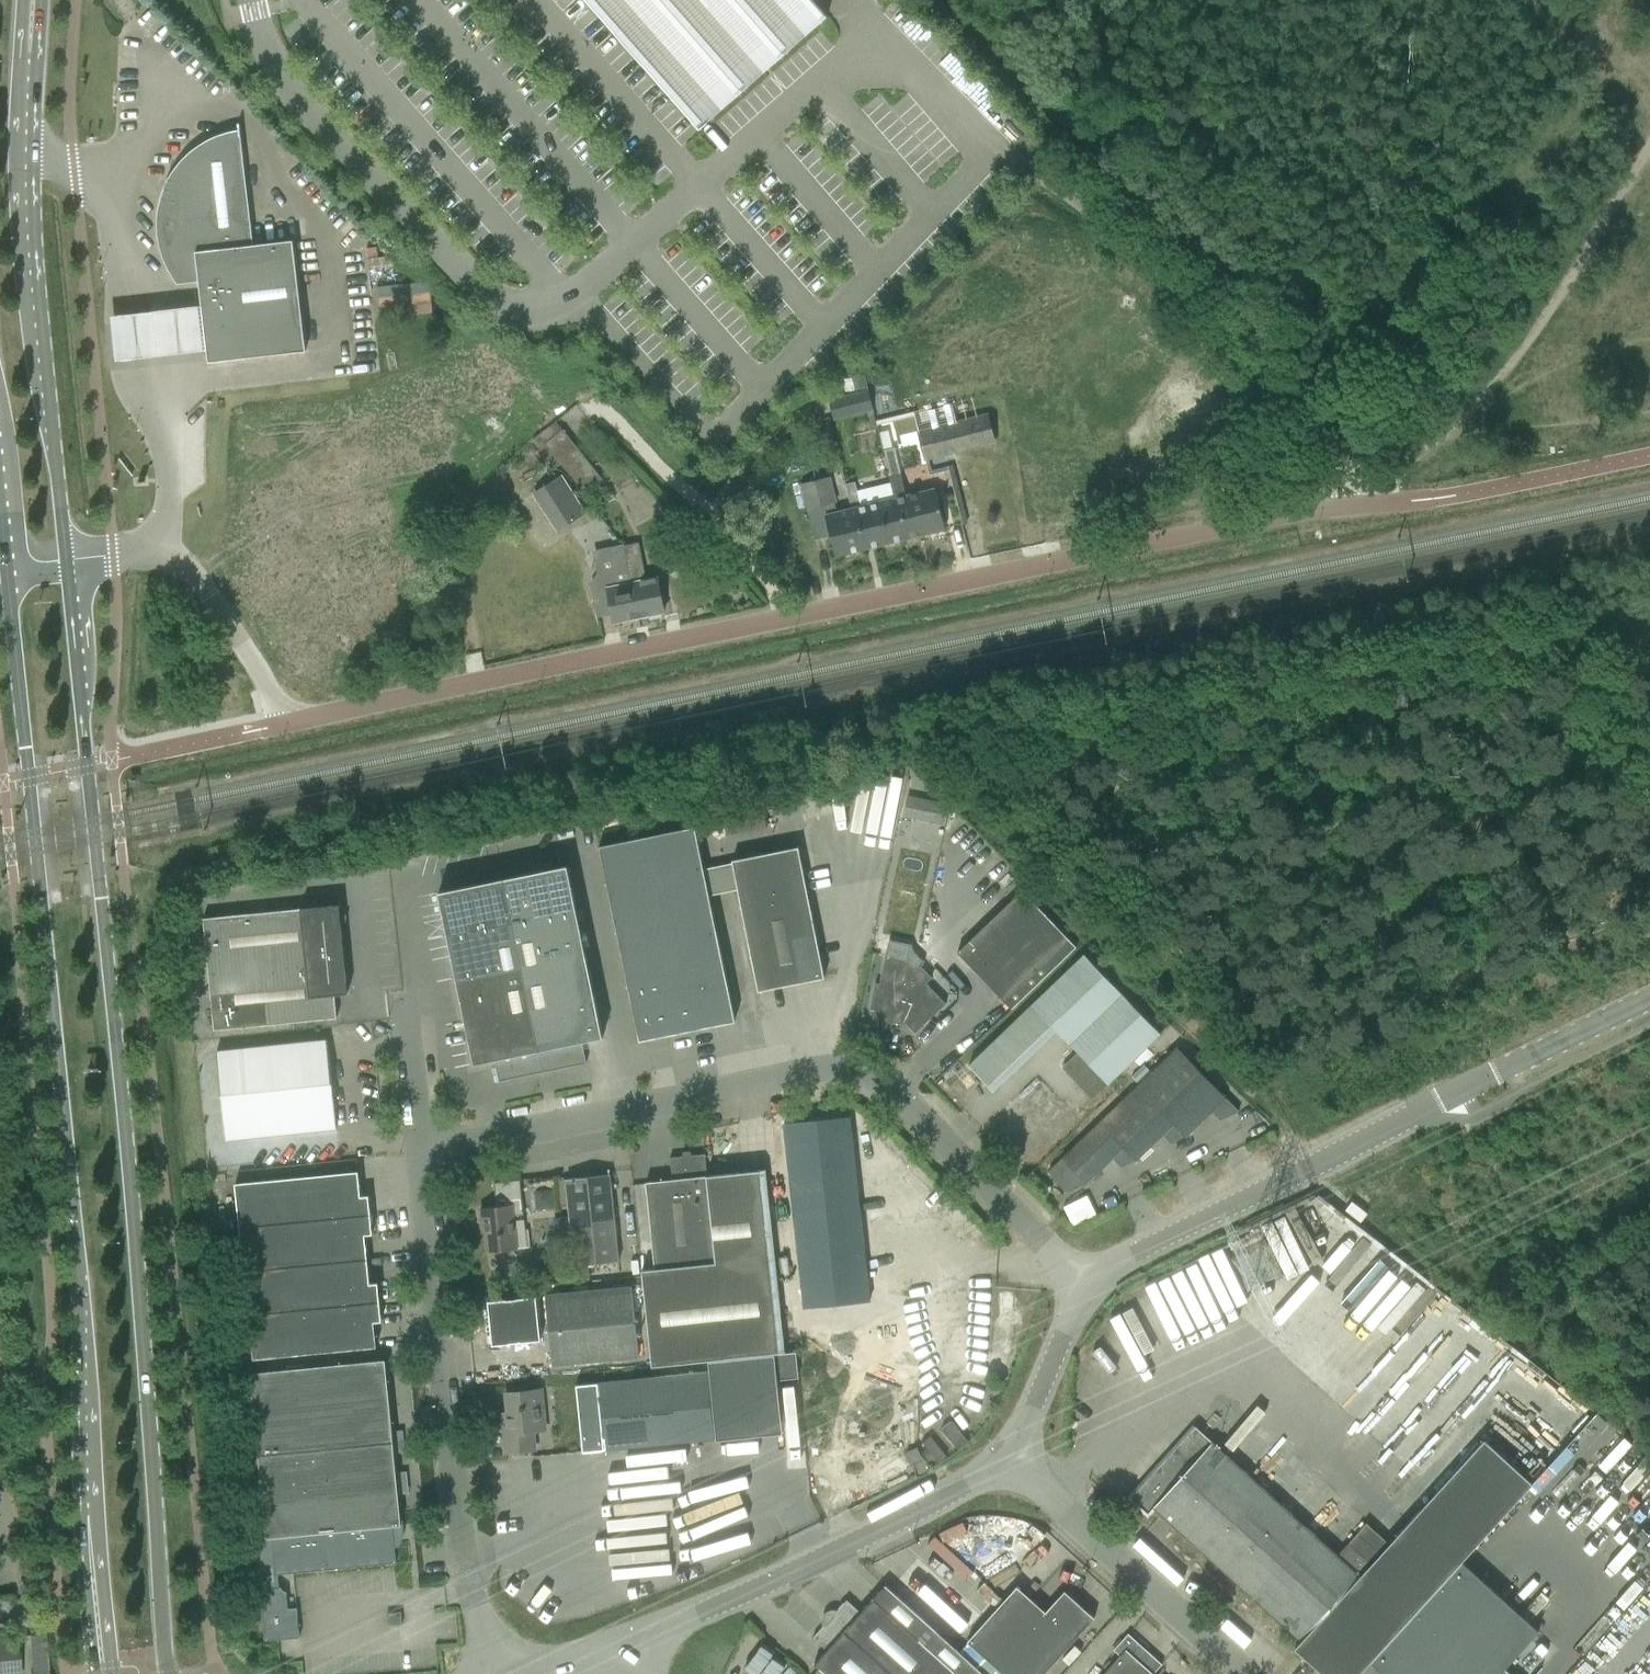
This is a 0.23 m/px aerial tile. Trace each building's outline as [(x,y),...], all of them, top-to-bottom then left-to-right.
[(699,130),(707,123),(707,122),(827,17),(812,0),(584,0),(699,130)] [(253,245),(239,124),(238,124),(239,136),(229,138),(220,142),(211,146),(202,151),(194,157),(186,165),(177,176),(170,189),(166,200),(164,212),(163,223),(163,234),(165,245),(169,256),(174,266),(180,277),(198,275),(201,298),(232,294),(239,359),(306,351),(293,240),(253,245)] [(433,311),(432,283),(381,285),(382,312),(433,311)] [(208,362),(239,359),(232,294),(201,298),(208,362)] [(196,306),(106,314),(111,361),(201,351),(196,306)] [(865,374),(851,378),(854,391),(868,388),(865,374)] [(884,386),(870,390),(875,411),(885,409),(883,402),(888,401),(884,386)] [(869,391),(830,401),(834,415),(853,410),(854,415),(867,412),(873,411),(869,391)] [(925,459),(994,441),(989,420),(987,413),(917,431),(920,437),(925,459)] [(560,432),(545,444),(561,465),(586,496),(604,481),(563,430),(560,432)] [(892,448),(883,450),(889,473),(891,483),(895,499),(905,539),(912,537),(917,536),(945,529),(939,506),(935,489),(921,492),(916,494),(910,495),(906,496),(899,471),(894,448),(892,448)] [(557,531),(585,512),(561,475),(533,494),(557,531)] [(830,476),(800,485),(806,510),(822,506),(830,536),(835,557),(866,549),(856,508),(852,509),(851,509),(837,513),(834,503),(837,502),(830,476)] [(846,486),(845,486),(851,509),(852,509),(856,508),(866,549),(905,539),(895,498),(891,483),(856,491),(854,484),(846,486)] [(645,580),(638,543),(623,546),(639,617),(664,612),(657,578),(645,580)] [(608,588),(591,591),(596,617),(598,617),(612,614),(614,623),(639,617),(623,546),(610,549),(614,570),(605,572),(608,588)] [(903,817),(942,825),(946,804),(907,796),(903,817)] [(598,847),(639,1041),(735,1021),(707,887),(723,883),(719,866),(704,869),(695,827),(598,847)] [(723,883),(736,881),(758,991),(824,978),(798,847),(731,861),(732,863),(719,866),(723,883)] [(511,922),(576,909),(567,866),(503,879),(511,922)] [(447,935),(511,922),(503,879),(438,892),(447,935)] [(973,937),(957,952),(1004,1001),(1011,1009),(1076,947),(1068,939),(1022,891),(973,937)] [(203,919),(209,975),(331,962),(344,961),(338,905),(316,907),(315,901),(274,905),(275,911),(203,919)] [(520,965),(585,952),(576,909),(511,922),(520,965)] [(456,978),(520,965),(511,922),(447,935),(456,978)] [(529,1008),(593,995),(585,952),(520,965),(529,1008)] [(914,966),(908,960),(886,955),(879,984),(875,983),(874,988),(870,1009),(874,1011),(871,1024),(891,1028),(893,1020),(899,1021),(902,1019),(915,1033),(936,1013),(929,1007),(940,997),(926,983),(932,978),(918,963),(914,966)] [(1160,1034),(1084,955),(1035,1002),(969,1066),(993,1091),(1056,1030),(1077,1052),(1061,1067),(1092,1099),(1108,1084),(1160,1034)] [(209,975),(208,975),(214,1030),(336,1018),(334,995),(347,994),(344,961),(331,962),(209,975)] [(465,1021),(529,1008),(520,965),(456,978),(465,1021)] [(542,1072),(548,1071),(586,1063),(582,1042),(602,1037),(593,995),(529,1008),(542,1072)] [(542,1072),(529,1008),(465,1021),(469,1042),(474,1064),(494,1060),(499,1081),(542,1072)] [(226,1140),(336,1128),(327,1040),(217,1052),(226,1140)] [(1136,1087),(1172,1125),(1162,1134),(1171,1143),(1172,1143),(1185,1136),(1212,1111),(1220,1120),(1221,1119),(1238,1112),(1238,1111),(1226,1098),(1177,1047),(1136,1087)] [(1062,1158),(1048,1171),(1068,1192),(1069,1192),(1086,1184),(1113,1159),(1121,1167),(1122,1167),(1135,1160),(1162,1134),(1172,1125),(1136,1087),(1062,1158)] [(849,1118),(784,1125),(804,1308),(869,1301),(849,1118)] [(631,1154),(639,1153),(638,1145),(630,1146),(631,1154)] [(707,1177),(707,1176),(705,1154),(670,1158),(672,1179),(645,1182),(654,1269),(641,1270),(651,1367),(707,1361),(774,1353),(784,1352),(765,1171),(707,1177)] [(358,1171),(235,1184),(239,1228),(370,1215),(368,1196),(360,1196),(358,1171)] [(569,1216),(553,1218),(556,1243),(572,1242),(574,1267),(618,1262),(612,1196),(609,1174),(566,1179),(568,1206),(569,1216)] [(514,1230),(513,1216),(524,1215),(522,1201),(520,1180),(494,1183),(496,1207),(480,1208),(482,1223),(484,1222),(488,1251),(530,1247),(528,1229),(514,1230)] [(1351,1202),(1345,1211),(1360,1223),(1367,1214),(1351,1202)] [(370,1215),(239,1228),(244,1271),(367,1259),(365,1235),(372,1234),(370,1215)] [(367,1259),(244,1271),(249,1315),(379,1302),(377,1283),(370,1284),(367,1259)] [(588,1266),(570,1268),(572,1281),(590,1280),(588,1266)] [(1355,1340),(1394,1372),(1432,1327),(1384,1286),(1348,1328),(1358,1336),(1355,1340)] [(551,1365),(573,1363),(638,1357),(632,1287),(544,1296),(551,1365)] [(540,1340),(535,1296),(487,1301),(489,1318),(490,1318),(492,1329),(490,1329),(492,1345),(540,1340)] [(379,1302),(249,1315),(253,1359),(376,1347),(374,1322),(381,1321),(379,1302)] [(774,1353),(707,1361),(716,1440),(782,1433),(777,1380),(777,1376),(798,1374),(796,1352),(775,1355),(774,1353)] [(266,1538),(392,1526),(401,1525),(385,1359),(250,1372),(266,1538)] [(604,1450),(604,1451),(715,1439),(708,1371),(597,1382),(576,1385),(582,1452),(604,1450)] [(506,1453),(534,1450),(533,1432),(545,1430),(541,1389),(506,1392),(508,1412),(502,1412),(503,1429),(506,1453)] [(1523,1398),(1507,1414),(1547,1452),(1563,1435),(1523,1398)] [(1194,1426),(1129,1498),(1148,1515),(1153,1508),(1300,1641),(1294,1648),(1322,1673),(1359,1673),(1370,1662),(1460,1562),(1532,1484),(1484,1439),(1359,1575),(1194,1426)] [(911,1463),(922,1458),(917,1447),(906,1452),(911,1463)] [(1366,1524),(1339,1554),(1359,1572),(1386,1542),(1366,1524)] [(276,1588),(275,1575),(396,1563),(392,1526),(266,1538),(255,1539),(265,1641),(287,1639),(299,1638),(296,1608),(288,1609),(286,1593),(279,1588),(276,1588)] [(1505,1669),(1538,1631),(1460,1562),(1370,1662),(1382,1673),(1510,1673),(1505,1669)] [(832,1620),(891,1673),(984,1673),(890,1590),(885,1585),(873,1598),(860,1612),(846,1600),(836,1611),(838,1613),(832,1620)] [(957,1626),(969,1637),(1008,1595),(997,1585),(957,1626)] [(1017,1586),(967,1642),(1003,1673),(1044,1673),(1080,1634),(1094,1618),(1064,1591),(1045,1612),(1017,1586)] [(387,1625),(402,1624),(401,1612),(386,1613),(387,1625)] [(832,1620),(825,1627),(823,1626),(813,1637),(827,1650),(814,1664),(825,1673),(891,1673),(832,1620)] [(33,1673),(46,1673),(46,1633),(33,1633),(33,1673)] [(1162,1664),(1128,1633),(1113,1650),(1120,1656),(1103,1673),(1143,1673),(1148,1669),(1154,1673),(1162,1664)] [(14,1636),(0,1638),(0,1673),(18,1673),(14,1636)]
